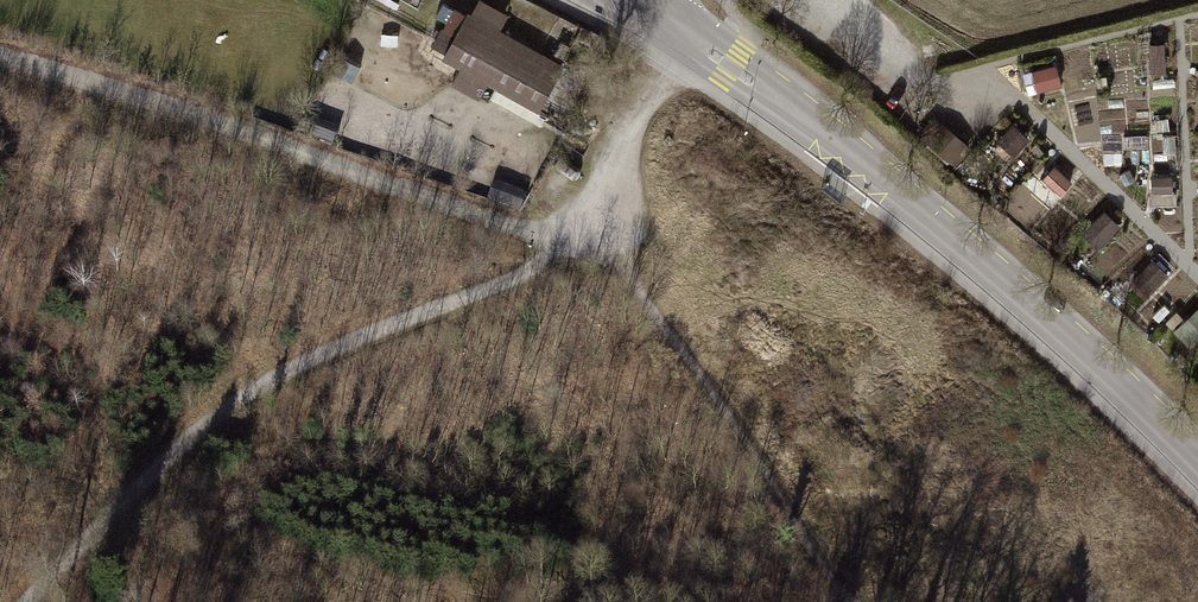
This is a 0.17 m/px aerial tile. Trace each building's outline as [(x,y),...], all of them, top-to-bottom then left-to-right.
[(481,0),(479,0),(472,14),(469,13),(467,16),(455,10),(444,30),(442,29),(432,47),(445,55),(443,60),(461,70),(452,86),(479,101),(488,86),(540,114),(566,66),(501,30),(509,15),(481,0)] [(1163,37),(1148,37),(1149,67),(1164,67),(1163,37)] [(1053,57),(1036,59),(1041,90),(1058,87),(1053,57)] [(1105,69),(1097,70),(1097,85),(1106,84),(1105,69)] [(916,128),(960,164),(978,142),(934,106),(916,128)] [(1029,132),(1015,116),(998,132),(1013,148),(1029,132)] [(1066,167),(1055,155),(1040,170),(1051,182),(1066,167)] [(1171,166),(1148,167),(1150,195),(1172,194),(1171,166)] [(1118,217),(1105,202),(1078,227),(1092,242),(1118,217)] [(1166,268),(1153,254),(1133,273),(1146,287),(1166,268)] [(1174,323),(1189,338),(1197,330),(1197,300),(1174,323)]
